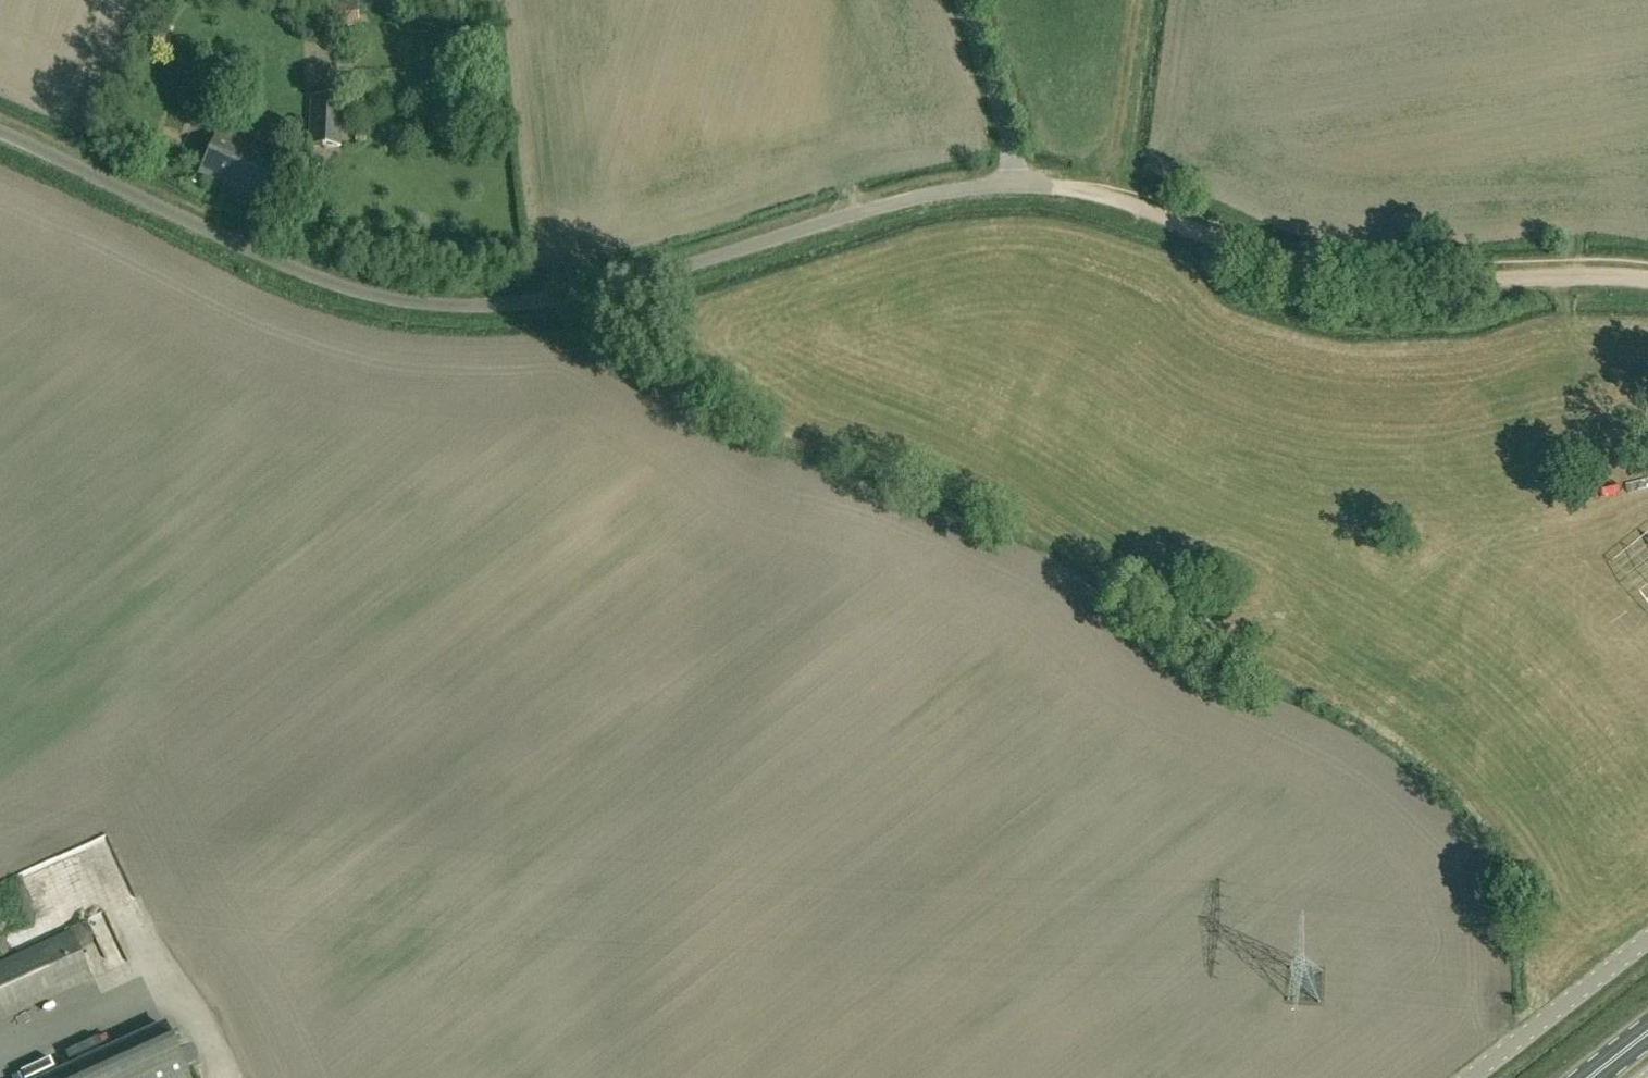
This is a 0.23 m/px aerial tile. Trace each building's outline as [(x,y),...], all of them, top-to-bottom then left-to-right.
[(355,2),(313,8),(317,31),(358,25),(355,2)] [(312,96),(309,145),(340,147),(343,98),(312,96)] [(218,129),(199,171),(257,198),(277,156),(218,129)] [(54,893),(67,918),(78,912),(75,907),(80,904),(75,894),(83,890),(74,872),(62,878),(61,876),(43,885),(49,895),(54,893)] [(0,963),(0,1021),(93,979),(71,931),(0,963)] [(166,1021),(42,1077),(192,1077),(166,1021)]
